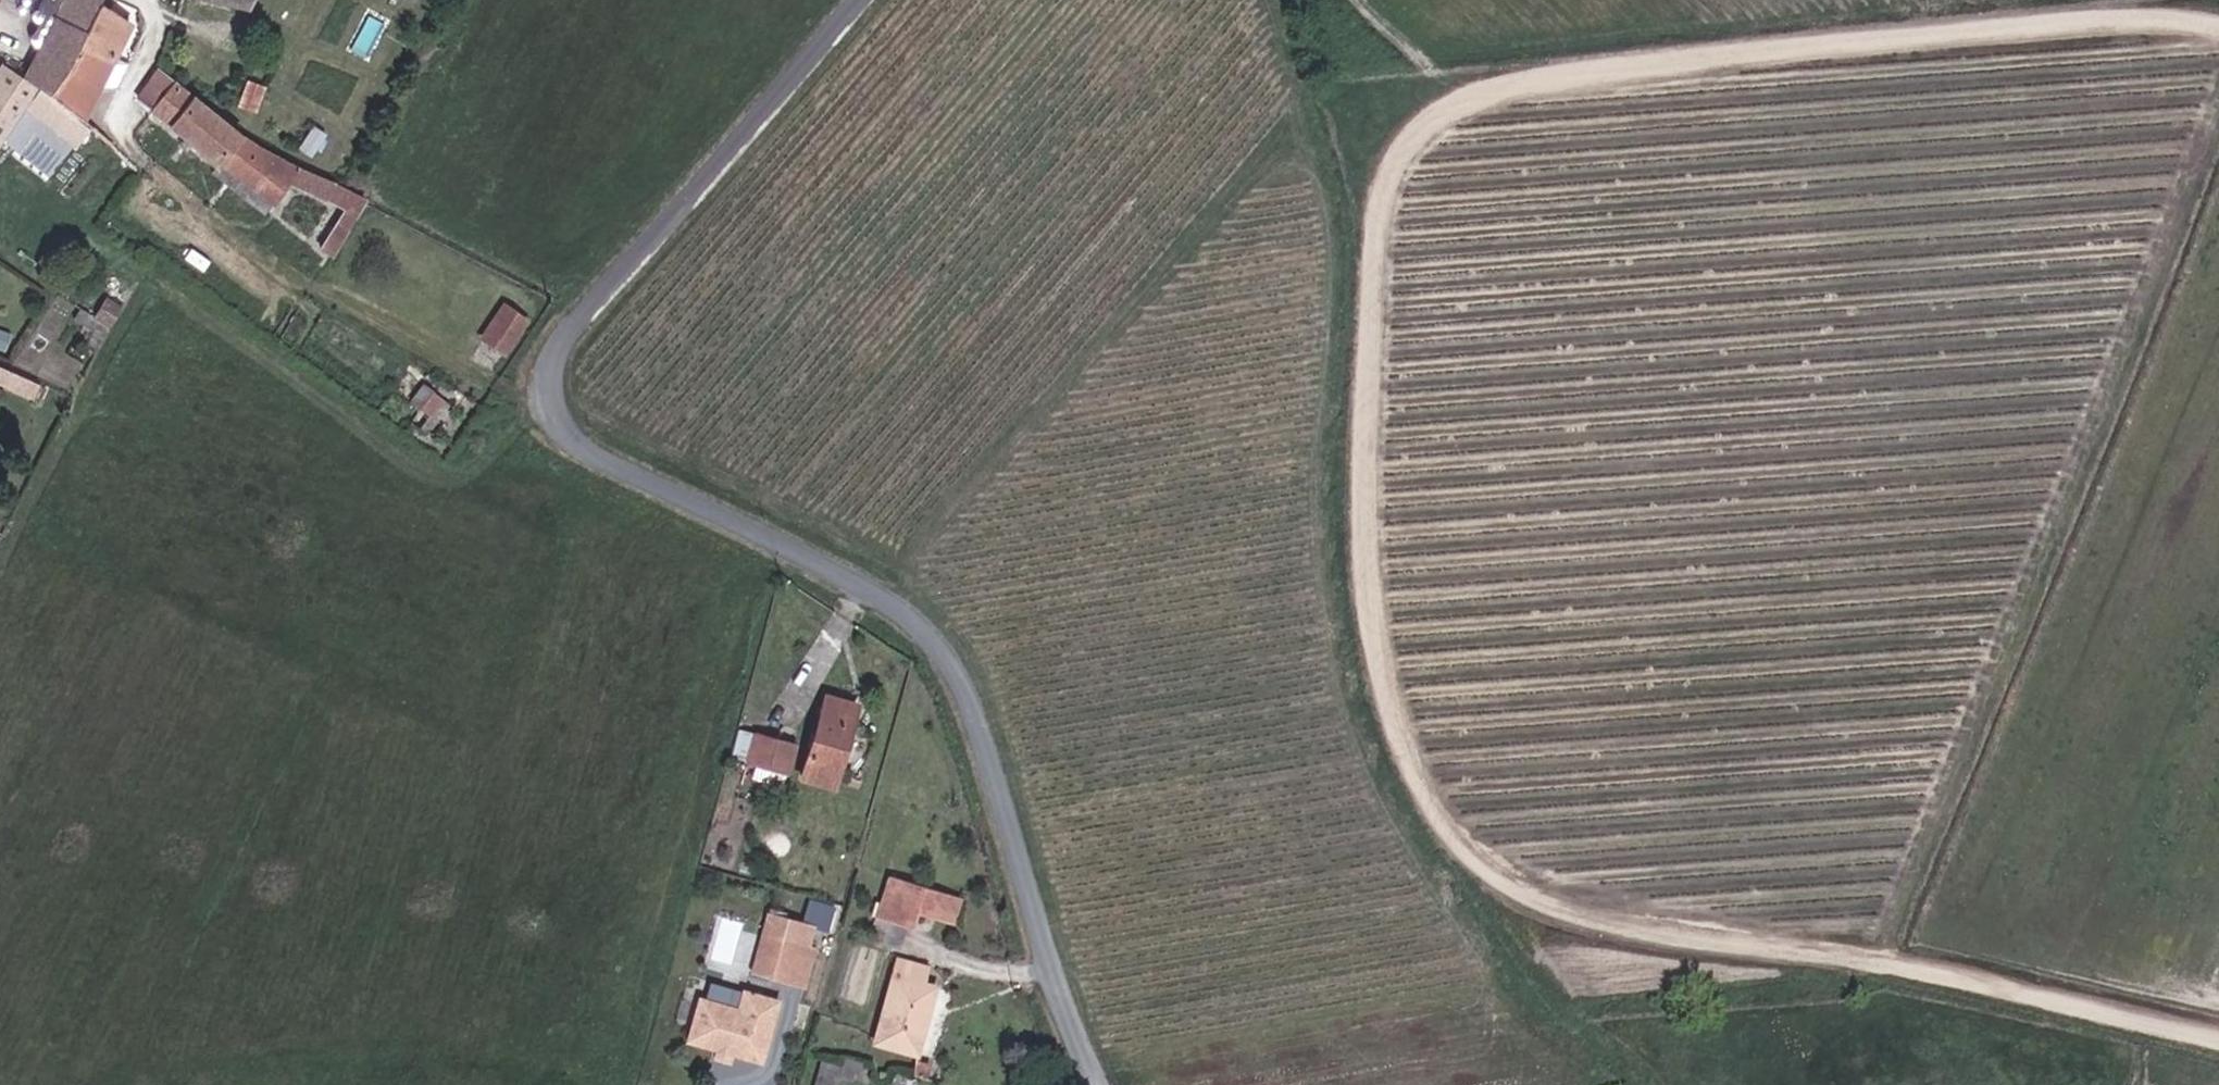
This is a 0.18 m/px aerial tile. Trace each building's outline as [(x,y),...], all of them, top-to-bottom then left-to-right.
[(100,4),(102,0),(63,0),(31,65),(28,78),(50,95),(70,67),(100,4)] [(250,9),(255,0),(212,0),(250,9)] [(132,24),(100,4),(70,67),(50,95),(85,122),(101,89),(115,60),(132,24)] [(115,60),(101,89),(118,86),(127,64),(115,60)] [(28,78),(7,62),(0,72),(0,158),(28,181),(58,138),(89,162),(96,155),(107,163),(117,150),(85,122),(50,95),(28,78)] [(224,165),(273,204),(287,182),(347,208),(320,250),(332,259),(366,202),(257,149),(227,127),(157,69),(135,97),(219,168),(224,165)] [(224,165),(219,168),(214,174),(263,215),(273,204),(224,165)] [(527,322),(503,306),(481,338),(505,354),(527,322)] [(73,321),(104,338),(110,327),(79,309),(73,321)] [(36,397),(44,381),(0,360),(0,380),(36,397)] [(444,401),(433,392),(409,424),(421,432),(444,401)] [(801,779),(832,788),(856,705),(826,696),(801,779)] [(749,762),(786,773),(794,746),(756,735),(749,762)] [(893,877),(879,918),(905,927),(912,930),(918,913),(936,920),(945,895),(893,877)] [(766,917),(751,972),(790,983),(800,945),(808,947),(813,930),(766,917)] [(905,927),(879,918),(871,940),(898,949),(905,927)] [(800,945),(790,983),(805,987),(815,949),(808,947),(800,945)] [(934,988),(919,984),(923,969),(898,962),(874,1042),(915,1054),(934,988)] [(735,1010),(697,998),(685,1040),(715,1049),(729,1053),(758,1061),(775,1001),(741,991),(735,1010)] [(729,1053),(715,1049),(712,1057),(727,1061),(729,1053)] [(862,1060),(817,1056),(815,1084),(838,1084),(839,1074),(861,1076),(862,1060)] [(912,1076),(928,1079),(931,1063),(915,1060),(912,1076)]
